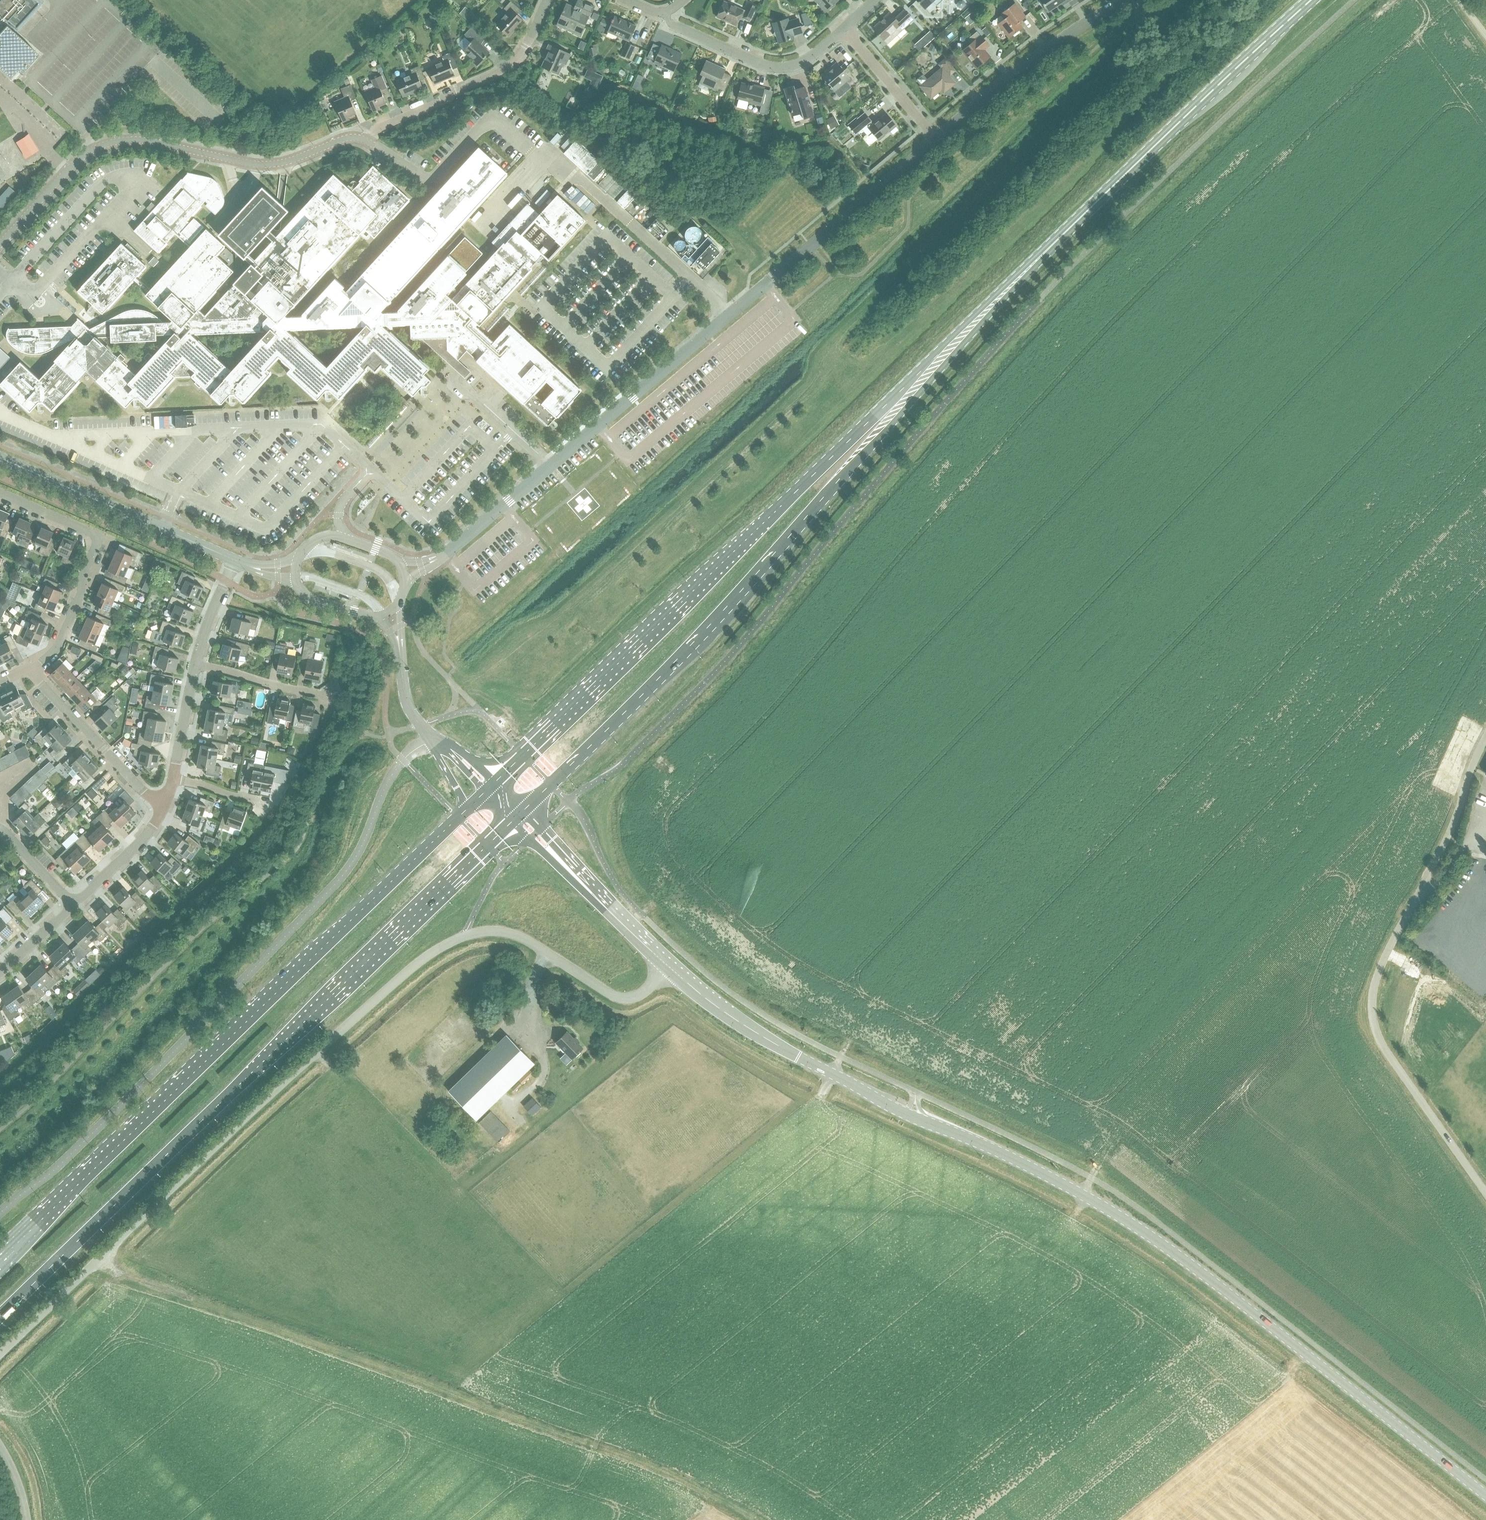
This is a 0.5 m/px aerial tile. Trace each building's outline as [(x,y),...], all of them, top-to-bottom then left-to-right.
[(24,0),(23,0),(0,0),(0,27),(24,0)] [(588,18),(593,7),(578,0),(574,11),(566,7),(558,25),(579,35),(587,17),(588,18)] [(839,0),(815,0),(817,2),(817,6),(821,6),(826,12),(830,8),(830,7),(835,3),(839,0)] [(925,9),(935,0),(916,0),(925,9)] [(1048,12),(1066,0),(1039,0),(1048,12)] [(496,25),(509,37),(523,20),(517,15),(521,10),(511,1),(504,8),(508,12),(496,25)] [(717,17),(736,26),(740,16),(749,21),(755,7),(749,4),(746,11),(724,1),(717,17)] [(1019,22),(1026,17),(1015,3),(1001,13),(1004,19),(998,24),(1009,38),(1013,35),(1014,37),(1020,32),(1019,30),(1023,27),(1019,22)] [(470,19),(476,12),(468,5),(462,13),(470,19)] [(889,13),(873,29),(884,41),(890,47),(899,38),(896,35),(913,19),(904,10),(895,19),(889,13)] [(971,21),(978,16),(974,11),(967,17),(971,21)] [(600,24),(609,28),(607,31),(629,41),(636,26),(614,16),(612,22),(603,18),(600,24)] [(777,37),(779,42),(793,38),(792,35),(802,32),(798,19),(788,22),(787,19),(773,23),(775,30),(773,35),(777,37)] [(751,34),(754,24),(749,22),(745,32),(751,34)] [(9,79),(17,70),(20,74),(21,74),(38,55),(5,25),(0,31),(0,70),(9,79)] [(470,60),(477,66),(489,52),(481,44),(485,39),(471,27),(463,36),(470,42),(463,50),(472,58),(470,60)] [(991,33),(986,27),(982,30),(987,36),(991,33)] [(921,50),(937,36),(932,29),(916,44),(921,50)] [(980,47),(986,42),(980,36),(977,32),(967,39),(971,44),(963,50),(977,67),(989,57),(980,47)] [(621,55),(629,59),(635,46),(627,42),(621,55)] [(666,67),(675,71),(682,54),(662,45),(661,47),(653,44),(647,58),(654,61),(659,63),(657,67),(664,70),(666,67)] [(566,64),(570,54),(549,45),(546,52),(548,53),(542,67),(558,74),(563,63),(566,64)] [(452,69),(458,67),(452,52),(442,56),(444,61),(428,68),(434,84),(455,75),(452,69)] [(916,81),(921,86),(920,86),(931,98),(939,91),(941,89),(944,93),(955,83),(949,75),(950,74),(950,75),(955,70),(945,59),(939,64),(942,68),(928,80),(923,75),(922,74),(916,79),(916,81)] [(829,86),(834,91),(850,78),(846,73),(850,70),(844,64),(841,67),(837,62),(831,67),(821,76),(826,82),(825,82),(825,83),(825,84),(825,85),(826,85),(826,86),(827,86),(828,86),(829,86)] [(710,85),(725,91),(731,76),(724,72),(726,69),(717,66),(716,69),(704,64),(700,74),(703,75),(699,83),(709,87),(710,85)] [(420,81),(425,78),(420,66),(410,69),(412,74),(396,81),(403,97),(423,89),(420,81)] [(381,90),(387,88),(382,75),(371,80),(375,87),(364,92),(373,111),(376,110),(375,108),(386,103),(381,90)] [(595,93),(599,84),(591,81),(587,90),(595,93)] [(746,109),(748,102),(761,106),(759,113),(767,115),(771,99),(762,97),(765,88),(754,85),(754,86),(741,83),(737,99),(739,99),(737,107),(746,109)] [(351,101),(356,98),(350,84),(341,89),(344,98),(334,102),(343,122),(346,120),(345,118),(356,113),(351,101)] [(802,113),(803,119),(813,116),(804,86),(795,89),(794,85),(784,88),(793,116),(802,113)] [(676,109),(684,112),(687,104),(679,101),(676,109)] [(815,115),(818,124),(824,122),(821,113),(815,115)] [(896,126),(886,114),(873,124),(870,121),(871,121),(864,113),(849,126),(856,133),(866,125),(879,140),(890,131),(893,134),(898,130),(895,127),(896,126)] [(826,120),(828,125),(827,125),(829,132),(832,130),(839,125),(834,115),(826,120)] [(557,143),(565,135),(561,131),(553,139),(557,143)] [(28,158),(42,149),(31,132),(17,141),(28,158)] [(564,153),(588,175),(594,181),(606,167),(576,139),(564,153)] [(147,311),(145,310),(143,310),(141,310),(139,309),(136,309),(132,310),(129,310),(126,311),(123,312),(90,329),(76,340),(40,379),(20,362),(0,384),(30,412),(39,402),(42,402),(52,411),(80,381),(75,377),(87,364),(100,376),(96,380),(126,408),(135,398),(138,398),(148,407),(175,376),(192,376),(222,404),(231,394),(234,394),(243,403),(271,372),(267,369),(279,356),(291,368),(287,372),(317,399),(318,399),(326,390),(330,389),(339,398),(367,368),(363,365),(374,352),(387,364),(383,368),(413,395),(422,385),(425,385),(426,386),(431,380),(424,374),(429,368),(383,326),(383,325),(410,324),(411,338),(422,338),(422,339),(448,362),(453,356),(458,361),(458,360),(467,351),(477,360),(476,360),(548,426),(582,390),(510,324),(493,342),(476,326),(478,324),(479,325),(524,277),(532,268),(531,267),(542,255),(549,260),(586,220),(557,194),(539,214),(527,203),(527,204),(509,224),(515,229),(503,242),(503,243),(498,248),(485,262),(472,277),(452,299),(446,294),(461,277),(479,257),(483,253),(465,237),(458,245),(428,277),(398,310),(398,312),(383,313),(381,311),(412,277),(465,220),(468,217),(507,173),(490,157),(480,148),(479,147),(478,148),(470,157),(452,176),(445,184),(439,190),(436,193),(359,277),(345,293),(342,290),(344,287),(335,278),(302,314),(302,316),(287,317),(286,315),(320,277),(359,235),(364,229),(374,238),(410,199),(403,193),(400,196),(394,190),(396,187),(390,181),(373,166),(371,169),(359,181),(360,182),(352,191),(333,174),(315,194),(270,244),(260,254),(253,249),(265,236),(289,211),(284,206),(277,200),(271,194),(263,187),(262,187),(258,191),(253,197),(245,206),(235,217),(225,228),(220,233),(223,237),(225,238),(226,239),(228,241),(231,243),(232,244),(234,246),(235,247),(236,248),(236,249),(237,258),(237,264),(237,265),(237,266),(236,267),(233,270),(217,255),(224,247),(225,246),(206,229),(202,234),(190,247),(162,277),(150,290),(147,293),(145,295),(172,320),(171,322),(162,322),(162,321),(158,318),(157,316),(155,315),(153,314),(151,313),(149,312),(147,311)] [(304,166),(311,177),(321,172),(315,161),(304,166)] [(598,185),(614,199),(626,185),(611,171),(598,185)] [(216,215),(222,208),(223,207),(223,206),(224,205),(224,203),(224,202),(225,201),(225,200),(224,198),(224,197),(219,185),(219,184),(218,183),(217,182),(216,182),(215,180),(213,179),(211,178),(209,177),(208,177),(187,172),(188,173),(182,179),(181,179),(134,231),(158,252),(175,234),(190,247),(202,234),(200,232),(204,227),(194,218),(190,223),(187,220),(205,201),(208,203),(206,205),(216,215)] [(538,185),(542,176),(537,174),(533,183),(538,185)] [(545,182),(553,191),(563,183),(554,174),(545,182)] [(315,185),(321,182),(318,176),(312,180),(315,185)] [(599,204),(574,184),(566,193),(592,213),(599,204)] [(20,194),(12,186),(0,198),(0,214),(20,194)] [(543,205),(553,191),(548,188),(538,202),(543,205)] [(617,202),(625,209),(637,195),(629,188),(617,202)] [(487,212),(499,197),(493,192),(482,207),(487,212)] [(656,219),(647,229),(659,240),(669,230),(663,225),(659,221),(656,219)] [(691,227),(689,227),(688,228),(687,230),(686,231),(685,232),(685,234),(685,236),(685,237),(686,239),(686,240),(687,242),(689,243),(690,243),(692,244),(693,244),(695,244),(697,244),(698,243),(699,242),(701,241),(702,240),(702,238),(703,236),(703,235),(702,233),(702,232),(701,230),(700,229),(699,228),(697,227),(696,226),(694,226),(692,226),(691,227)] [(708,237),(690,257),(703,269),(720,251),(711,243),(713,241),(708,237)] [(679,240),(678,240),(677,240),(676,241),(675,242),(675,243),(674,244),(674,245),(674,246),(674,247),(674,248),(675,249),(675,250),(676,251),(677,251),(678,252),(679,252),(680,252),(681,252),(683,251),(684,251),(684,250),(685,249),(686,248),(686,247),(686,246),(686,245),(686,244),(685,243),(684,242),(684,241),(683,240),(682,240),(680,240),(679,240)] [(133,281),(147,293),(150,290),(136,277),(147,266),(122,243),(78,291),(103,314),(133,281)] [(64,269),(73,275),(85,259),(76,252),(64,269)] [(9,328),(8,330),(7,331),(7,333),(7,335),(7,337),(7,339),(8,341),(11,344),(14,347),(16,349),(19,350),(21,351),(25,353),(27,353),(30,354),(34,354),(37,354),(40,354),(44,353),(48,351),(74,338),(76,340),(90,329),(78,318),(77,319),(78,319),(72,326),(9,329),(9,328)] [(13,356),(2,346),(0,348),(0,367),(2,369),(13,356)] [(5,537),(13,521),(7,518),(9,513),(0,509),(0,535),(5,537)] [(17,542),(27,547),(35,530),(29,528),(31,523),(19,518),(13,533),(19,536),(17,542)] [(39,552),(50,557),(57,540),(51,538),(53,533),(41,527),(35,543),(42,546),(39,552)] [(61,562),(72,566),(79,550),(73,547),(76,542),(64,537),(57,552),(64,555),(61,562)] [(117,549),(113,560),(129,567),(131,561),(139,564),(143,554),(126,547),(124,552),(117,549)] [(129,567),(113,560),(108,570),(114,573),(112,578),(125,584),(127,578),(124,577),(129,567)] [(181,592),(198,599),(203,587),(193,583),(195,577),(182,571),(177,583),(184,586),(181,592)] [(39,593),(43,594),(58,601),(62,592),(56,589),(58,583),(45,578),(39,593)] [(103,583),(98,593),(114,600),(118,590),(122,591),(124,586),(111,580),(109,586),(103,583)] [(17,599),(23,583),(15,581),(10,597),(17,599)] [(151,585),(145,583),(142,590),(148,593),(151,585)] [(114,600),(98,593),(94,604),(100,607),(98,612),(110,618),(114,608),(111,607),(114,600)] [(58,601),(43,594),(38,604),(36,603),(34,609),(45,613),(47,608),(54,611),(58,601)] [(171,616),(188,623),(193,611),(183,607),(185,601),(172,595),(167,607),(174,610),(171,616)] [(20,624),(22,626),(43,635),(47,625),(38,621),(41,615),(29,610),(25,620),(22,620),(20,624)] [(88,617),(84,627),(99,634),(104,624),(107,625),(110,619),(97,614),(94,619),(88,617)] [(233,618),(230,630),(248,635),(250,628),(256,630),(259,618),(246,615),(244,621),(233,618)] [(153,629),(150,640),(163,644),(164,641),(181,647),(185,635),(174,631),(176,625),(163,620),(159,631),(153,629)] [(16,623),(12,632),(18,635),(16,640),(17,642),(27,647),(30,641),(39,645),(43,635),(22,626),(16,623)] [(99,634),(84,627),(79,638),(85,640),(83,646),(96,651),(98,646),(95,644),(99,634)] [(0,640),(0,651),(5,661),(15,656),(12,650),(17,647),(12,638),(10,635),(0,640)] [(267,640),(265,647),(274,649),(276,642),(267,640)] [(315,682),(319,682),(323,661),(312,659),(316,643),(305,640),(301,662),(307,663),(304,677),(316,679),(315,682)] [(220,656),(238,661),(240,655),(246,656),(250,645),(236,641),(234,647),(223,644),(220,656)] [(131,653),(136,654),(139,643),(133,642),(131,653)] [(288,676),(292,677),(296,656),(285,654),(286,646),(276,644),(273,657),(279,658),(277,672),(288,674),(288,676)] [(157,666),(175,671),(179,659),(167,656),(169,649),(156,646),(152,658),(159,660),(157,666)] [(290,653),(298,654),(299,648),(291,646),(290,653)] [(130,660),(130,648),(122,648),(122,660),(130,660)] [(265,657),(272,658),(274,650),(267,649),(265,657)] [(50,674),(57,682),(70,670),(69,670),(73,667),(74,667),(74,666),(73,667),(66,659),(64,662),(60,657),(51,665),(55,670),(50,674)] [(120,670),(128,679),(133,674),(125,666),(120,670)] [(57,682),(64,689),(76,678),(70,670),(57,682)] [(155,686),(154,691),(171,695),(173,684),(164,682),(165,676),(151,674),(149,685),(155,686)] [(64,689),(71,697),(83,685),(76,678),(64,689)] [(238,687),(237,686),(232,685),(232,684),(214,681),(211,693),(223,696),(222,701),(235,704),(238,692),(237,692),(238,687)] [(71,697),(78,704),(90,693),(83,685),(71,697)] [(16,687),(7,692),(15,709),(20,706),(23,712),(33,706),(27,694),(20,694),(16,687)] [(90,693),(78,704),(85,712),(90,707),(94,711),(103,703),(99,699),(103,695),(97,689),(91,694),(90,693)] [(171,695),(154,691),(153,697),(147,696),(145,707),(158,709),(160,704),(169,705),(171,695)] [(7,692),(0,696),(0,703),(2,707),(0,708),(0,716),(3,722),(13,717),(10,711),(15,709),(7,692)] [(94,722),(103,731),(118,717),(113,712),(118,708),(114,703),(117,701),(113,696),(100,708),(104,713),(94,722)] [(270,709),(267,722),(279,725),(280,718),(287,719),(291,720),(294,705),(290,704),(290,701),(278,698),(275,710),(270,709)] [(320,714),(314,713),(315,706),(303,703),(302,710),(296,709),(293,726),(303,729),(305,723),(311,724),(311,727),(317,728),(320,714)] [(208,709),(206,720),(223,723),(232,725),(235,708),(219,705),(218,711),(208,709)] [(147,723),(146,728),(164,732),(166,721),(157,719),(158,713),(144,711),(142,722),(147,723)] [(223,723),(206,720),(204,731),(214,733),(213,738),(226,741),(228,731),(222,729),(223,723)] [(47,741),(51,745),(64,732),(57,724),(49,731),(45,727),(34,737),(42,745),(47,741)] [(140,732),(138,744),(151,746),(152,740),(162,742),(164,732),(146,728),(145,734),(140,732)] [(64,732),(51,745),(54,749),(50,753),(58,761),(68,752),(64,747),(72,740),(64,732)] [(123,740),(118,744),(122,749),(127,745),(123,740)] [(201,745),(199,756),(216,759),(218,753),(224,754),(226,744),(212,741),(211,747),(201,745)] [(151,746),(138,744),(132,742),(130,749),(135,749),(134,755),(140,756),(139,763),(145,764),(145,765),(144,766),(150,772),(155,766),(157,767),(160,754),(150,752),(151,746)] [(25,745),(20,748),(26,758),(31,756),(25,745)] [(20,748),(15,751),(20,761),(26,758),(20,748)] [(15,751),(9,753),(15,764),(20,761),(15,751)] [(74,777),(77,773),(91,761),(84,752),(76,759),(72,755),(62,764),(74,777)] [(9,753),(4,756),(10,767),(15,764),(9,753)] [(236,760),(242,762),(244,756),(238,754),(236,760)] [(0,758),(0,761),(4,769),(10,767),(4,756),(0,758)] [(216,759),(199,756),(197,767),(207,768),(206,774),(219,777),(221,766),(215,765),(216,759)] [(91,761),(77,773),(82,778),(78,781),(85,789),(95,780),(91,775),(98,768),(91,761)] [(250,788),(260,790),(264,771),(259,770),(260,764),(248,762),(246,776),(252,777),(250,788)] [(264,771),(260,790),(271,792),(273,781),(279,783),(282,769),(270,767),(269,772),(264,771)] [(40,769),(36,773),(44,782),(49,777),(40,769)] [(36,773),(32,777),(40,786),(43,782),(44,782),(36,773)] [(32,777),(27,781),(35,790),(39,786),(40,786),(32,777)] [(106,781),(102,777),(92,786),(96,790),(106,781)] [(289,780),(281,779),(280,787),(287,788),(289,780)] [(27,781),(23,785),(31,794),(35,790),(27,781)] [(23,785),(18,789),(27,798),(31,794),(23,785)] [(86,793),(92,800),(98,794),(93,787),(86,793)] [(18,789),(14,793),(22,802),(27,798),(18,789)] [(120,795),(116,799),(120,804),(117,807),(129,820),(136,813),(129,805),(134,800),(125,791),(120,795)] [(22,802),(14,793),(10,797),(18,806),(22,802)] [(190,799),(186,810),(202,816),(204,810),(210,812),(214,802),(201,797),(199,803),(190,799)] [(52,801),(41,812),(51,822),(62,811),(52,801)] [(12,822),(20,830),(34,817),(26,810),(29,807),(25,802),(15,812),(19,816),(12,822)] [(74,817),(80,813),(77,806),(70,810),(74,817)] [(108,806),(100,813),(110,824),(114,820),(121,827),(129,820),(117,807),(112,811),(108,806)] [(246,812),(233,807),(230,815),(224,813),(219,827),(229,830),(231,826),(240,829),(246,812)] [(202,816),(186,810),(182,820),(191,824),(189,829),(202,834),(208,818),(202,816)] [(34,817),(20,830),(27,838),(34,832),(38,837),(50,826),(38,813),(34,817)] [(98,828),(95,831),(107,844),(115,837),(108,829),(112,826),(110,824),(100,813),(92,821),(98,828)] [(55,832),(64,827),(61,821),(52,826),(55,832)] [(86,830),(79,837),(88,848),(93,844),(99,851),(107,844),(95,831),(91,835),(86,830)] [(192,853),(199,844),(188,835),(185,840),(175,833),(168,843),(182,854),(186,849),(192,853)] [(207,834),(206,841),(215,843),(217,836),(207,834)] [(48,846),(54,842),(49,835),(43,839),(48,846)] [(79,837),(67,848),(83,866),(91,859),(84,851),(88,848),(79,837)] [(83,866),(67,848),(55,859),(65,870),(69,866),(76,873),(83,866)] [(174,875),(182,866),(172,856),(168,861),(159,853),(151,863),(164,875),(169,870),(174,875)] [(150,888),(154,893),(163,885),(154,875),(149,879),(141,870),(132,879),(145,893),(150,888)] [(28,892),(25,896),(37,909),(45,902),(38,895),(42,890),(31,879),(23,887),(28,892)] [(132,905),(136,910),(145,902),(136,892),(131,896),(123,887),(114,896),(127,910),(132,905)] [(37,909),(25,896),(21,900),(17,895),(8,904),(17,914),(22,909),(29,916),(37,909)] [(114,922),(118,927),(127,918),(118,908),(113,912),(105,904),(96,913),(109,926),(114,922)] [(13,918),(3,908),(0,911),(0,932),(6,938),(13,931),(7,924),(13,918)] [(157,915),(152,909),(148,913),(154,919),(157,915)] [(88,921),(80,928),(92,940),(96,937),(100,941),(108,934),(99,924),(94,928),(88,921)] [(79,942),(75,946),(85,956),(92,949),(88,944),(92,940),(80,928),(72,935),(79,942)] [(64,942),(57,949),(69,962),(73,958),(77,963),(85,956),(75,946),(71,949),(64,942)] [(117,962),(128,953),(122,946),(111,955),(117,962)] [(56,964),(52,967),(61,978),(69,971),(64,966),(69,962),(57,949),(49,957),(56,964)] [(92,961),(82,968),(93,982),(102,975),(92,961)] [(41,964),(33,971),(45,984),(50,989),(61,978),(52,967),(48,971),(41,964)] [(33,986),(29,990),(38,1001),(46,993),(41,988),(45,984),(33,971),(26,978),(33,986)] [(85,979),(73,990),(78,995),(78,996),(90,985),(89,985),(85,979)] [(19,985),(10,991),(20,1005),(25,1002),(28,1007),(38,1001),(29,990),(24,993),(19,985)] [(20,1005),(10,991),(2,997),(7,1005),(3,1008),(10,1020),(19,1014),(15,1008),(20,1005)] [(52,1004),(48,1008),(55,1016),(59,1013),(52,1004)] [(37,1015),(41,1020),(46,1017),(42,1011),(37,1015)] [(556,1042),(572,1059),(583,1048),(567,1031),(556,1042)] [(449,1091),(476,1119),(534,1063),(506,1035),(449,1091)] [(530,1070),(519,1080),(523,1083),(533,1073),(530,1070)] [(518,1081),(512,1088),(515,1091),(521,1084),(518,1081)] [(523,1106),(531,1114),(540,1105),(532,1097),(523,1106)] [(479,1122),(499,1142),(510,1131),(491,1111),(479,1122)]
